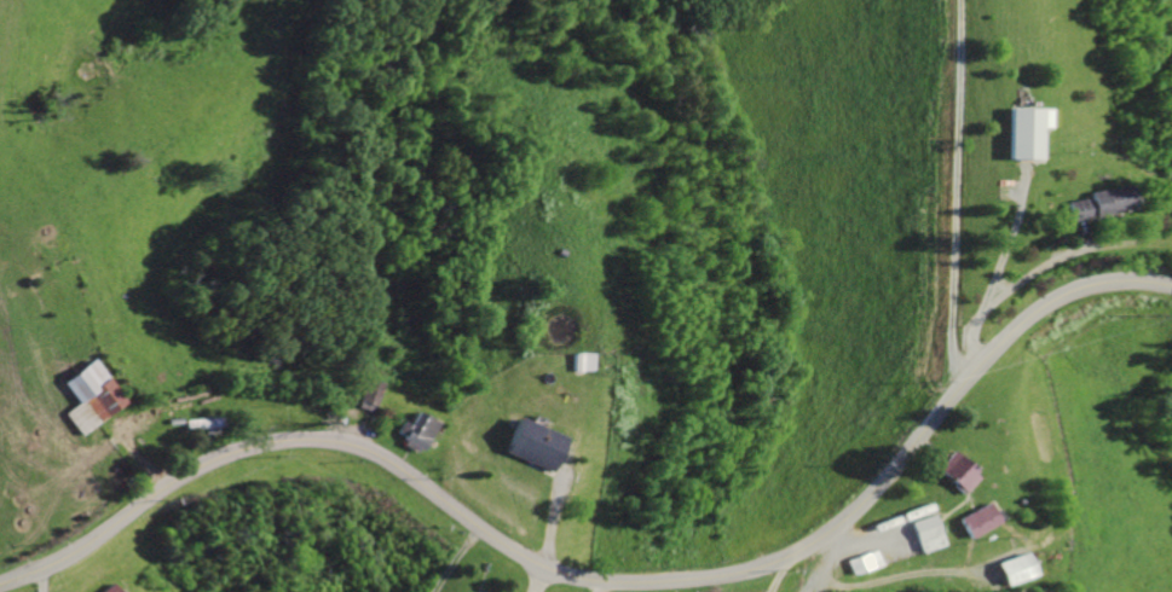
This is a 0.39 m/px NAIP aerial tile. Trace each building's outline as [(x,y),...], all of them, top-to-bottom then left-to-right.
[(1051,109),(1005,108),(1004,159),(1041,161),(1042,129),(1051,129),(1051,109)] [(1065,201),(1067,219),(1127,211),(1124,187),(1086,192),(1087,199),(1065,201)] [(589,371),(589,353),(570,354),(570,372),(589,371)] [(61,412),(77,434),(122,402),(91,357),(58,380),(74,403),(61,412)] [(398,442),(420,453),(436,422),(414,411),(398,442)] [(560,435),(512,416),(499,451),(547,470),(560,435)] [(959,492),(975,475),(948,451),(933,468),(959,492)] [(994,522),(984,503),(954,518),(965,538),(994,522)] [(991,563),(1000,585),(1029,575),(1021,553),(991,563)] [(107,582),(96,591),(116,591),(107,582)]
